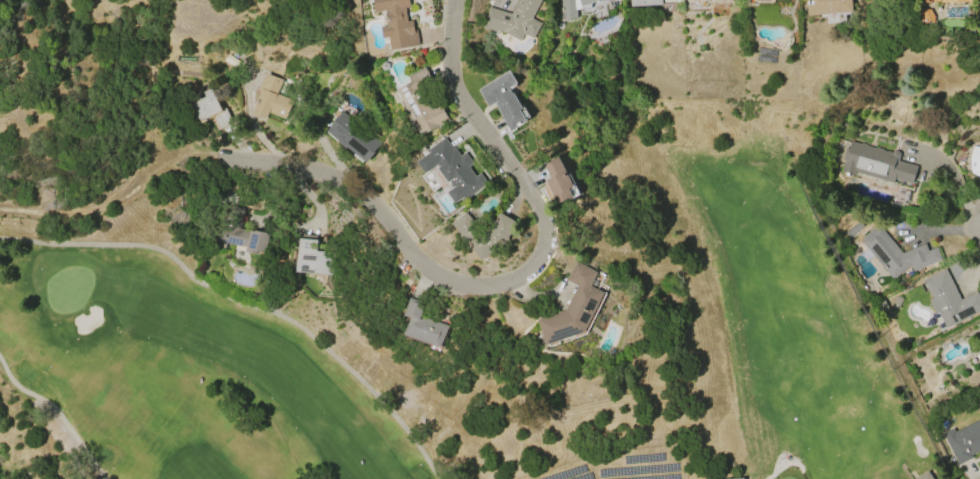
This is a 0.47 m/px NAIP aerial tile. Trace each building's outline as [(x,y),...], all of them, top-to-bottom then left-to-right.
[(374,12),(372,0),(409,0),(410,5),(404,6),(407,21),(412,20),(413,30),(415,30),(418,44),(391,49),(389,36),(383,37),(381,27),(387,26),(384,19),(385,10),(374,12)] [(510,14),(517,0),(541,0),(531,18),(541,23),(534,39),(524,33),(520,41),(499,30),(499,33),(481,27),(488,7),(510,14)] [(560,19),(559,0),(603,0),(579,6),(580,9),(576,10),(576,18),(568,20),(560,19)] [(807,16),(806,0),(851,0),(852,12),(807,16)] [(933,23),(924,22),(920,14),(922,9),(930,9),(934,16),(933,23)] [(449,121),(422,135),(418,128),(415,131),(408,122),(412,120),(408,111),(406,112),(404,109),(406,108),(402,100),(397,103),(393,94),(398,91),(397,90),(411,82),(408,76),(426,66),(439,90),(434,93),(449,121)] [(478,90),(509,71),(517,83),(509,88),(512,93),(512,92),(522,108),(519,110),(526,121),(510,131),(502,118),(494,103),(489,107),(478,90)] [(293,101),(286,119),(270,112),(267,120),(252,114),(261,91),(258,90),(265,73),(282,80),(276,94),(293,101)] [(231,122),(219,128),(211,114),(200,121),(189,99),(196,96),(198,100),(204,96),(202,92),(209,88),(220,110),(224,108),(231,122)] [(381,144),(366,162),(347,147),(346,148),(338,142),(339,140),(326,130),(341,110),(367,130),(366,131),(381,144)] [(487,182),(466,198),(464,196),(455,203),(446,192),(453,187),(449,181),(447,182),(437,168),(439,167),(437,164),(424,173),(416,161),(428,153),(426,150),(444,137),(452,148),(453,146),(460,155),(465,152),(473,163),(468,167),(475,176),(480,173),(487,182)] [(916,166),(911,183),(894,178),(892,182),(853,170),(852,174),(841,170),(844,159),(842,158),(845,148),(848,149),(850,141),(860,144),(860,143),(866,145),(866,146),(874,148),(875,147),(882,149),(882,150),(891,153),(891,152),(894,150),(898,152),(899,154),(897,161),(916,166)] [(974,146),(979,146),(979,175),(978,176),(970,173),(970,171),(969,171),(968,159),(971,147),(974,147),(974,146)] [(557,157),(573,186),(568,189),(572,196),(557,205),(544,181),(549,178),(542,165),(557,157)] [(246,247),(216,241),(219,224),(223,225),(224,218),(225,219),(228,205),(242,208),(242,211),(243,211),(242,216),(241,216),(240,221),(241,221),(240,227),(239,227),(238,228),(254,231),(254,230),(267,233),(266,233),(270,234),(267,253),(256,251),(255,253),(245,252),(246,247)] [(482,260),(452,223),(465,213),(481,233),(494,223),(499,213),(516,221),(507,239),(482,260)] [(848,237),(844,232),(858,221),(862,226),(848,237)] [(892,280),(860,241),(862,239),(862,237),(873,226),(875,228),(878,226),(902,253),(924,244),(927,251),(936,247),(941,260),(913,271),(910,265),(892,280)] [(295,272),(298,238),(316,240),(315,251),(333,252),(331,274),(295,272)] [(598,271),(591,285),(605,292),(585,333),(544,346),(535,319),(565,309),(576,286),(564,280),(574,260),(598,271)] [(976,292),(979,300),(979,311),(946,328),(938,313),(935,314),(927,300),(931,298),(922,280),(944,269),(960,300),(976,292)] [(902,298),(897,309),(890,305),(895,295),(902,298)] [(440,347),(403,334),(409,318),(402,315),(408,297),(424,303),(419,316),(448,326),(440,347)] [(954,431),(979,418),(979,452),(979,451),(970,455),(971,458),(957,465),(941,433),(952,428),(954,431)]
